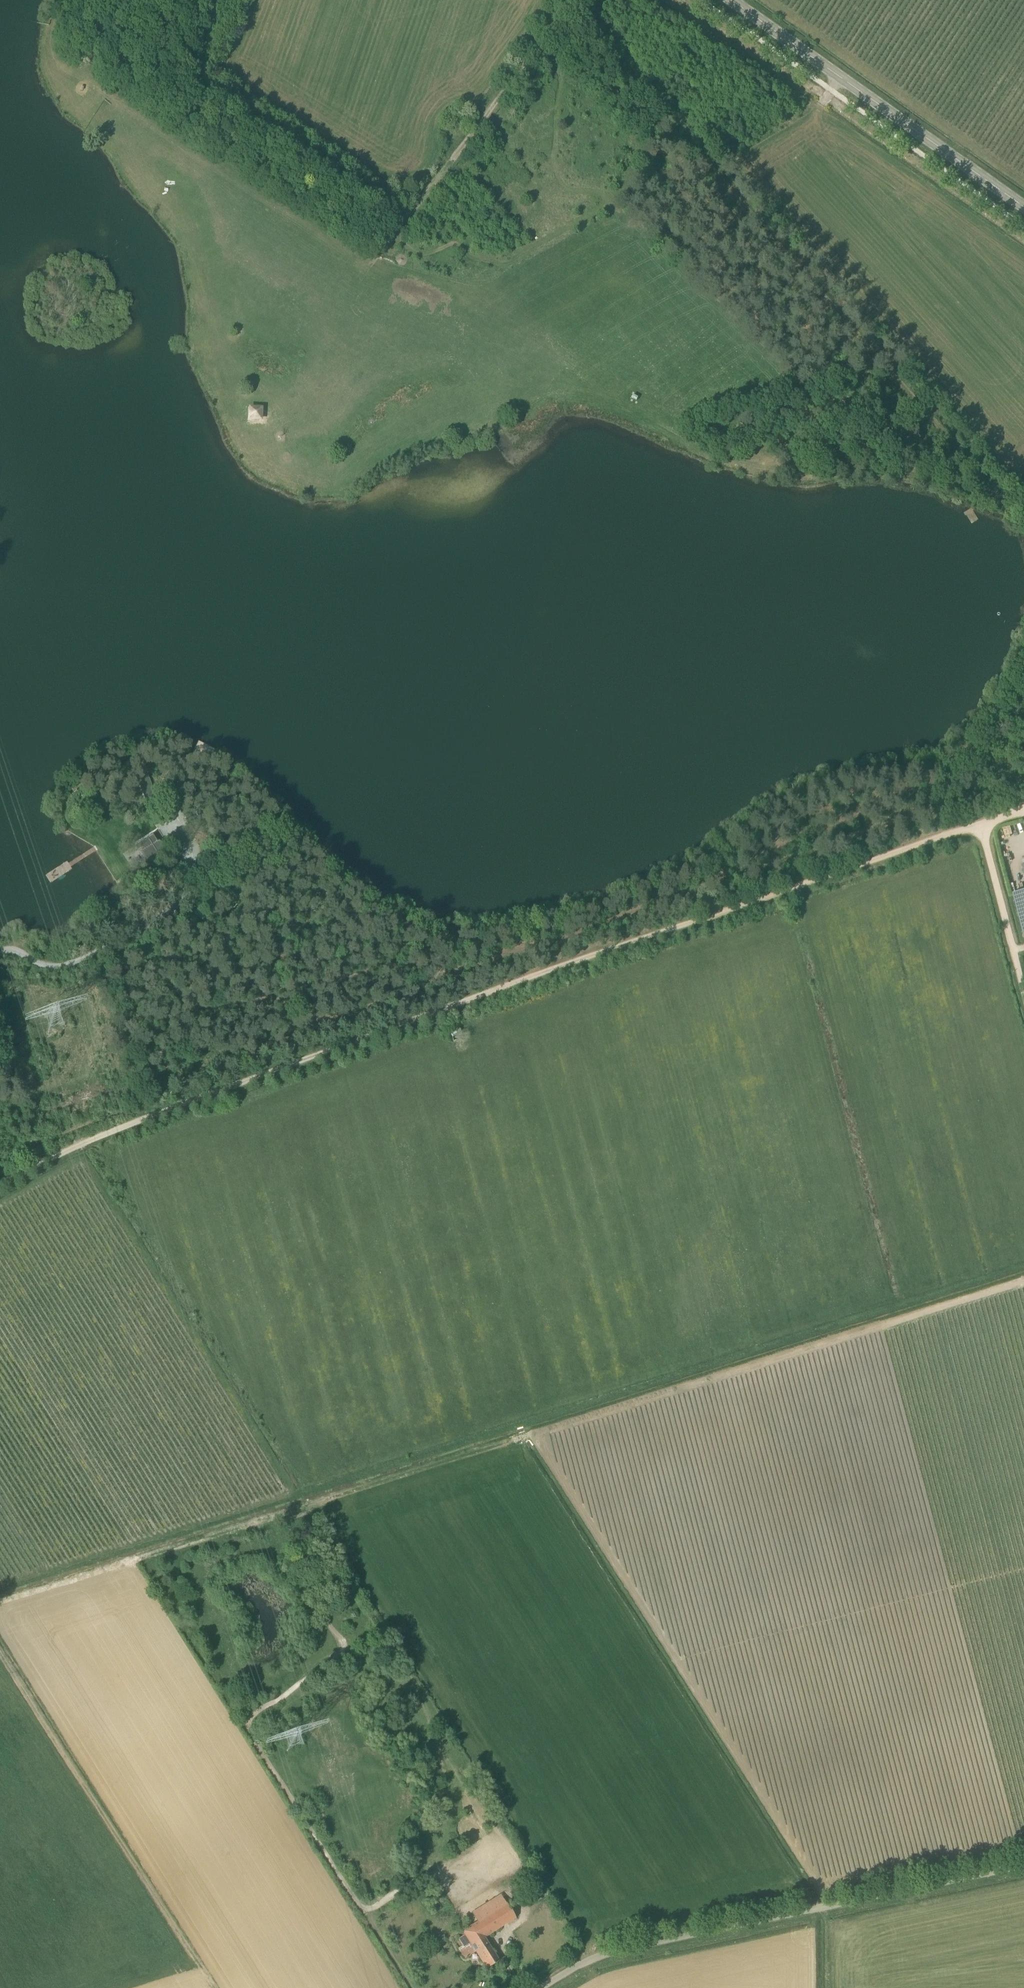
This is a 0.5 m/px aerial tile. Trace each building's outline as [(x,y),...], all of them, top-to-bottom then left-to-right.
[(382,183),(388,188),(397,174),(391,170),(382,183)] [(150,774),(139,778),(143,788),(153,785),(150,774)] [(166,776),(160,793),(167,795),(173,779),(166,776)] [(1005,831),(999,832),(1001,842),(1008,841),(1005,831)] [(161,858),(160,855),(166,850),(160,840),(158,842),(153,834),(147,837),(151,844),(143,849),(152,863),(148,865),(161,858)] [(1013,894),(1023,935),(1023,891),(1013,894)] [(466,1027),(449,1031),(454,1051),(470,1047),(466,1027)] [(485,1937),(516,1918),(507,1904),(463,1931),(487,1969),(500,1961),(485,1937)]
